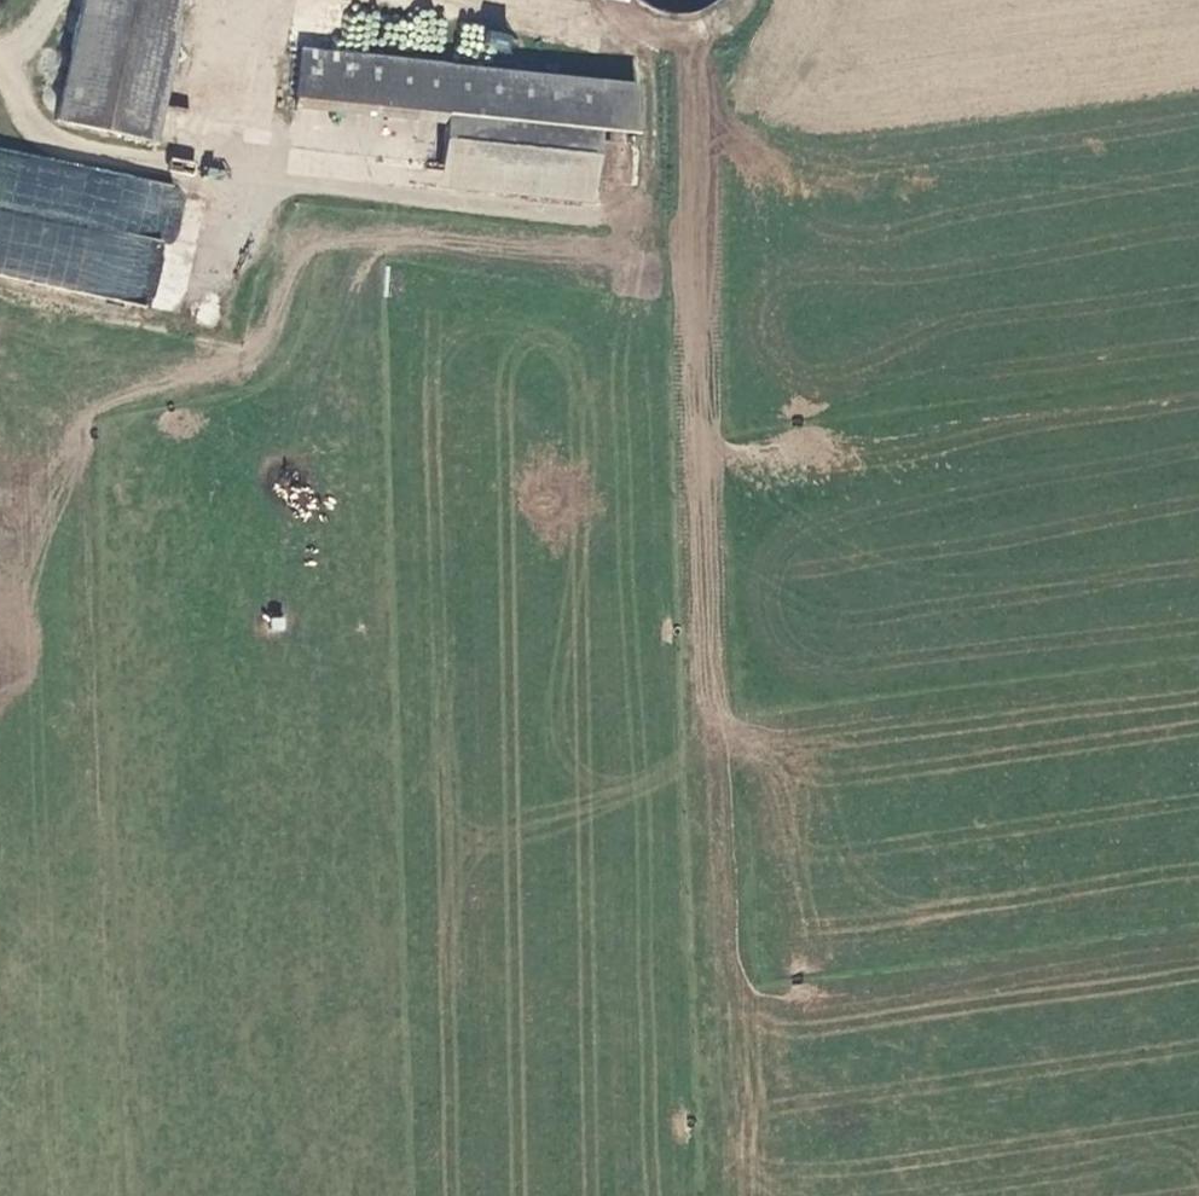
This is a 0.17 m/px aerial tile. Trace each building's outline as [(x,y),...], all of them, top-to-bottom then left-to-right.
[(58,121),(148,140),(177,0),(83,0),(58,121)] [(298,53),(293,102),(444,117),(439,165),(591,179),(595,131),(632,135),(632,85),(298,53)] [(157,306),(181,183),(0,149),(0,276),(157,306)]
